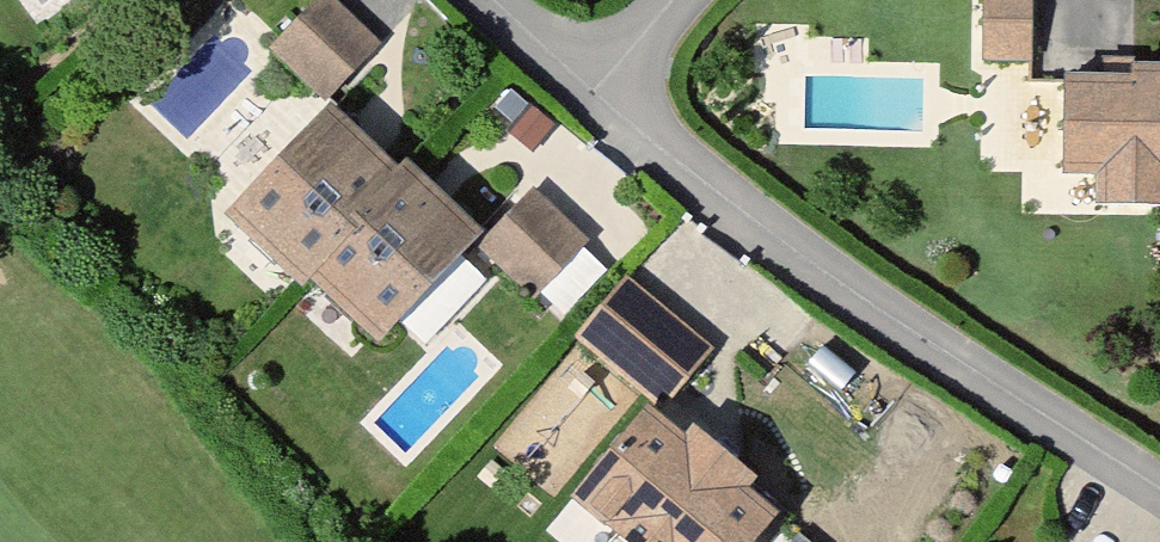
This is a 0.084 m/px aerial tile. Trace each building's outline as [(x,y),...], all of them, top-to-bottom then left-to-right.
[(319,106),(369,55),(311,0),(309,0),(261,50),(319,106)] [(978,62),(1022,64),(1024,0),(979,0),(978,62)] [(1159,208),(1159,73),(1112,73),(1112,81),(1045,81),(1043,180),(1074,180),(1074,208),(1159,208)] [(280,277),(289,267),(377,173),(309,109),(211,213),(280,277)] [(289,267),(372,344),(465,244),(382,167),(377,173),(289,267)] [(472,248),(528,300),(575,250),(519,198),(472,248)] [(568,336),(656,408),(700,355),(612,283),(568,336)] [(613,541),(743,541),(762,520),(625,408),(554,493),(613,541)] [(800,526),(786,541),(819,541),(800,526)]
